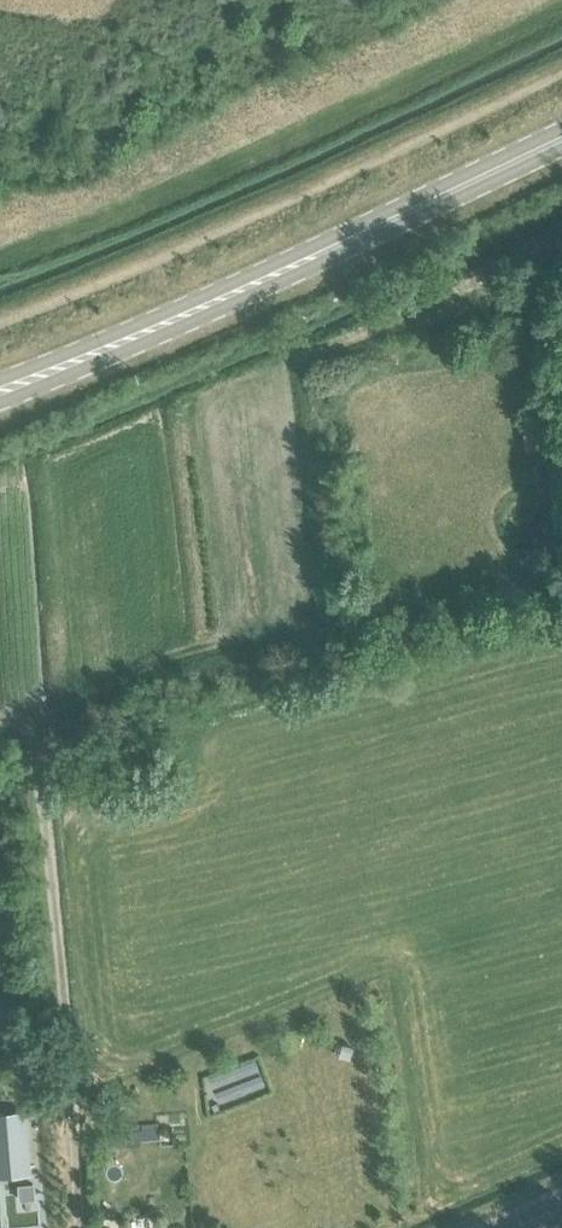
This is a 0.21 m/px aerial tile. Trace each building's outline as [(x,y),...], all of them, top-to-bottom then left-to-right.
[(0,1112),(0,1175),(30,1173),(24,1110),(0,1112)] [(137,1128),(138,1139),(160,1137),(159,1127),(137,1128)] [(113,1130),(97,1131),(98,1147),(114,1146),(113,1130)] [(19,1190),(19,1205),(30,1205),(30,1190),(19,1190)]
